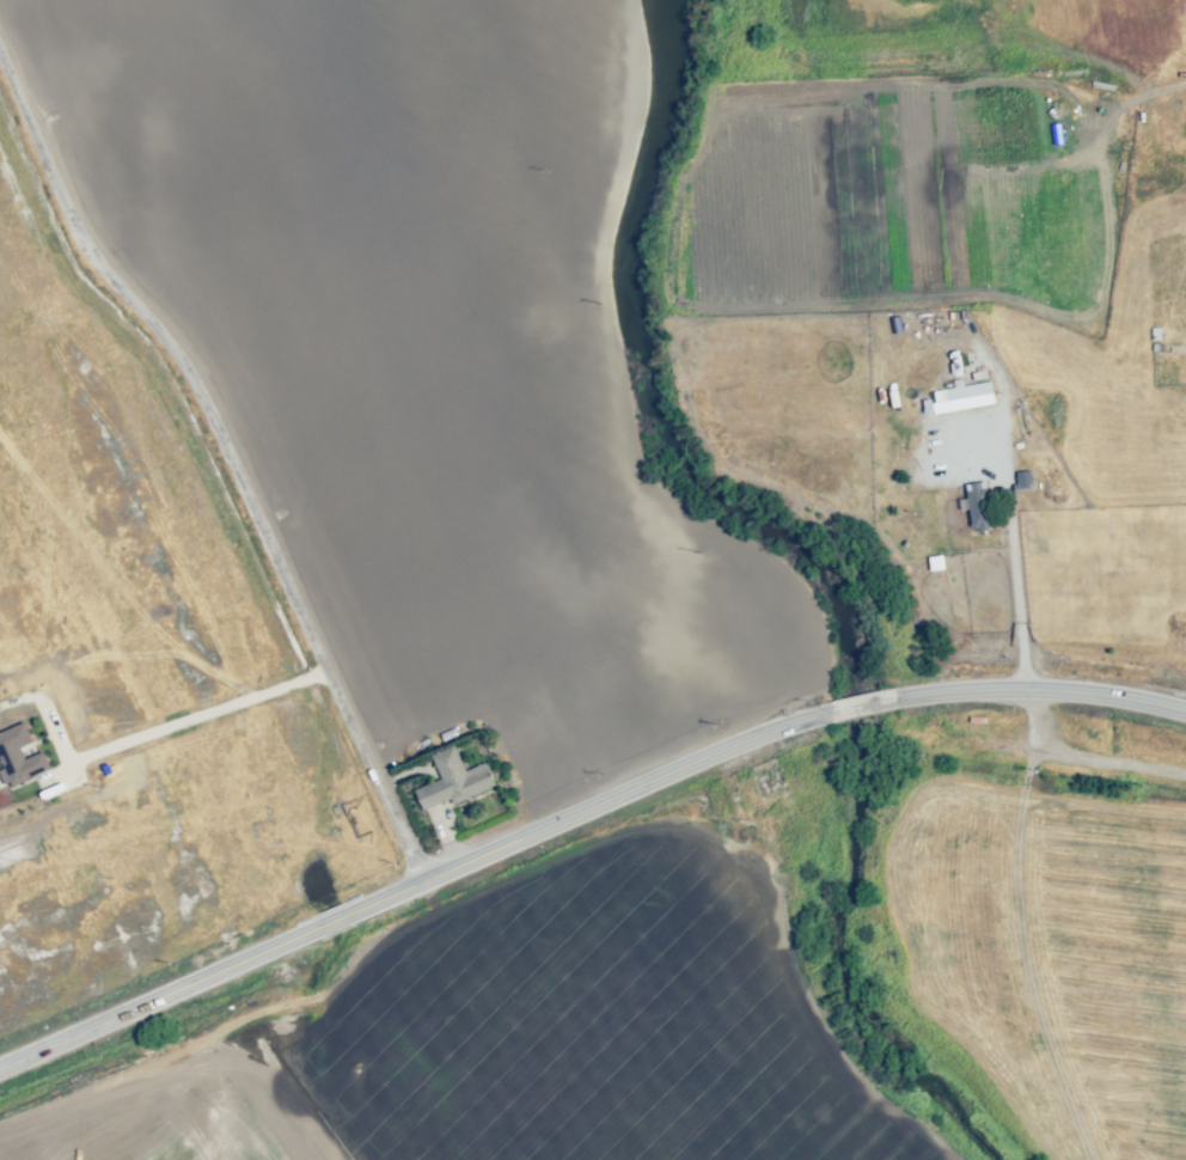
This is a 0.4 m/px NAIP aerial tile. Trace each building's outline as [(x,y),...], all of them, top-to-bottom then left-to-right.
[(943,401),(941,390),(986,380),(988,391),(943,401)] [(1013,490),(1011,475),(1033,475),(1033,490),(1013,490)] [(988,490),(988,526),(976,526),(974,490),(988,490)] [(929,570),(942,569),(941,556),(928,556),(929,570)] [(0,736),(0,760),(12,784),(48,768),(39,751),(22,759),(16,746),(30,739),(24,725),(0,736)] [(424,811),(493,783),(484,762),(461,771),(452,747),(429,757),(438,779),(415,788),(424,811)]
